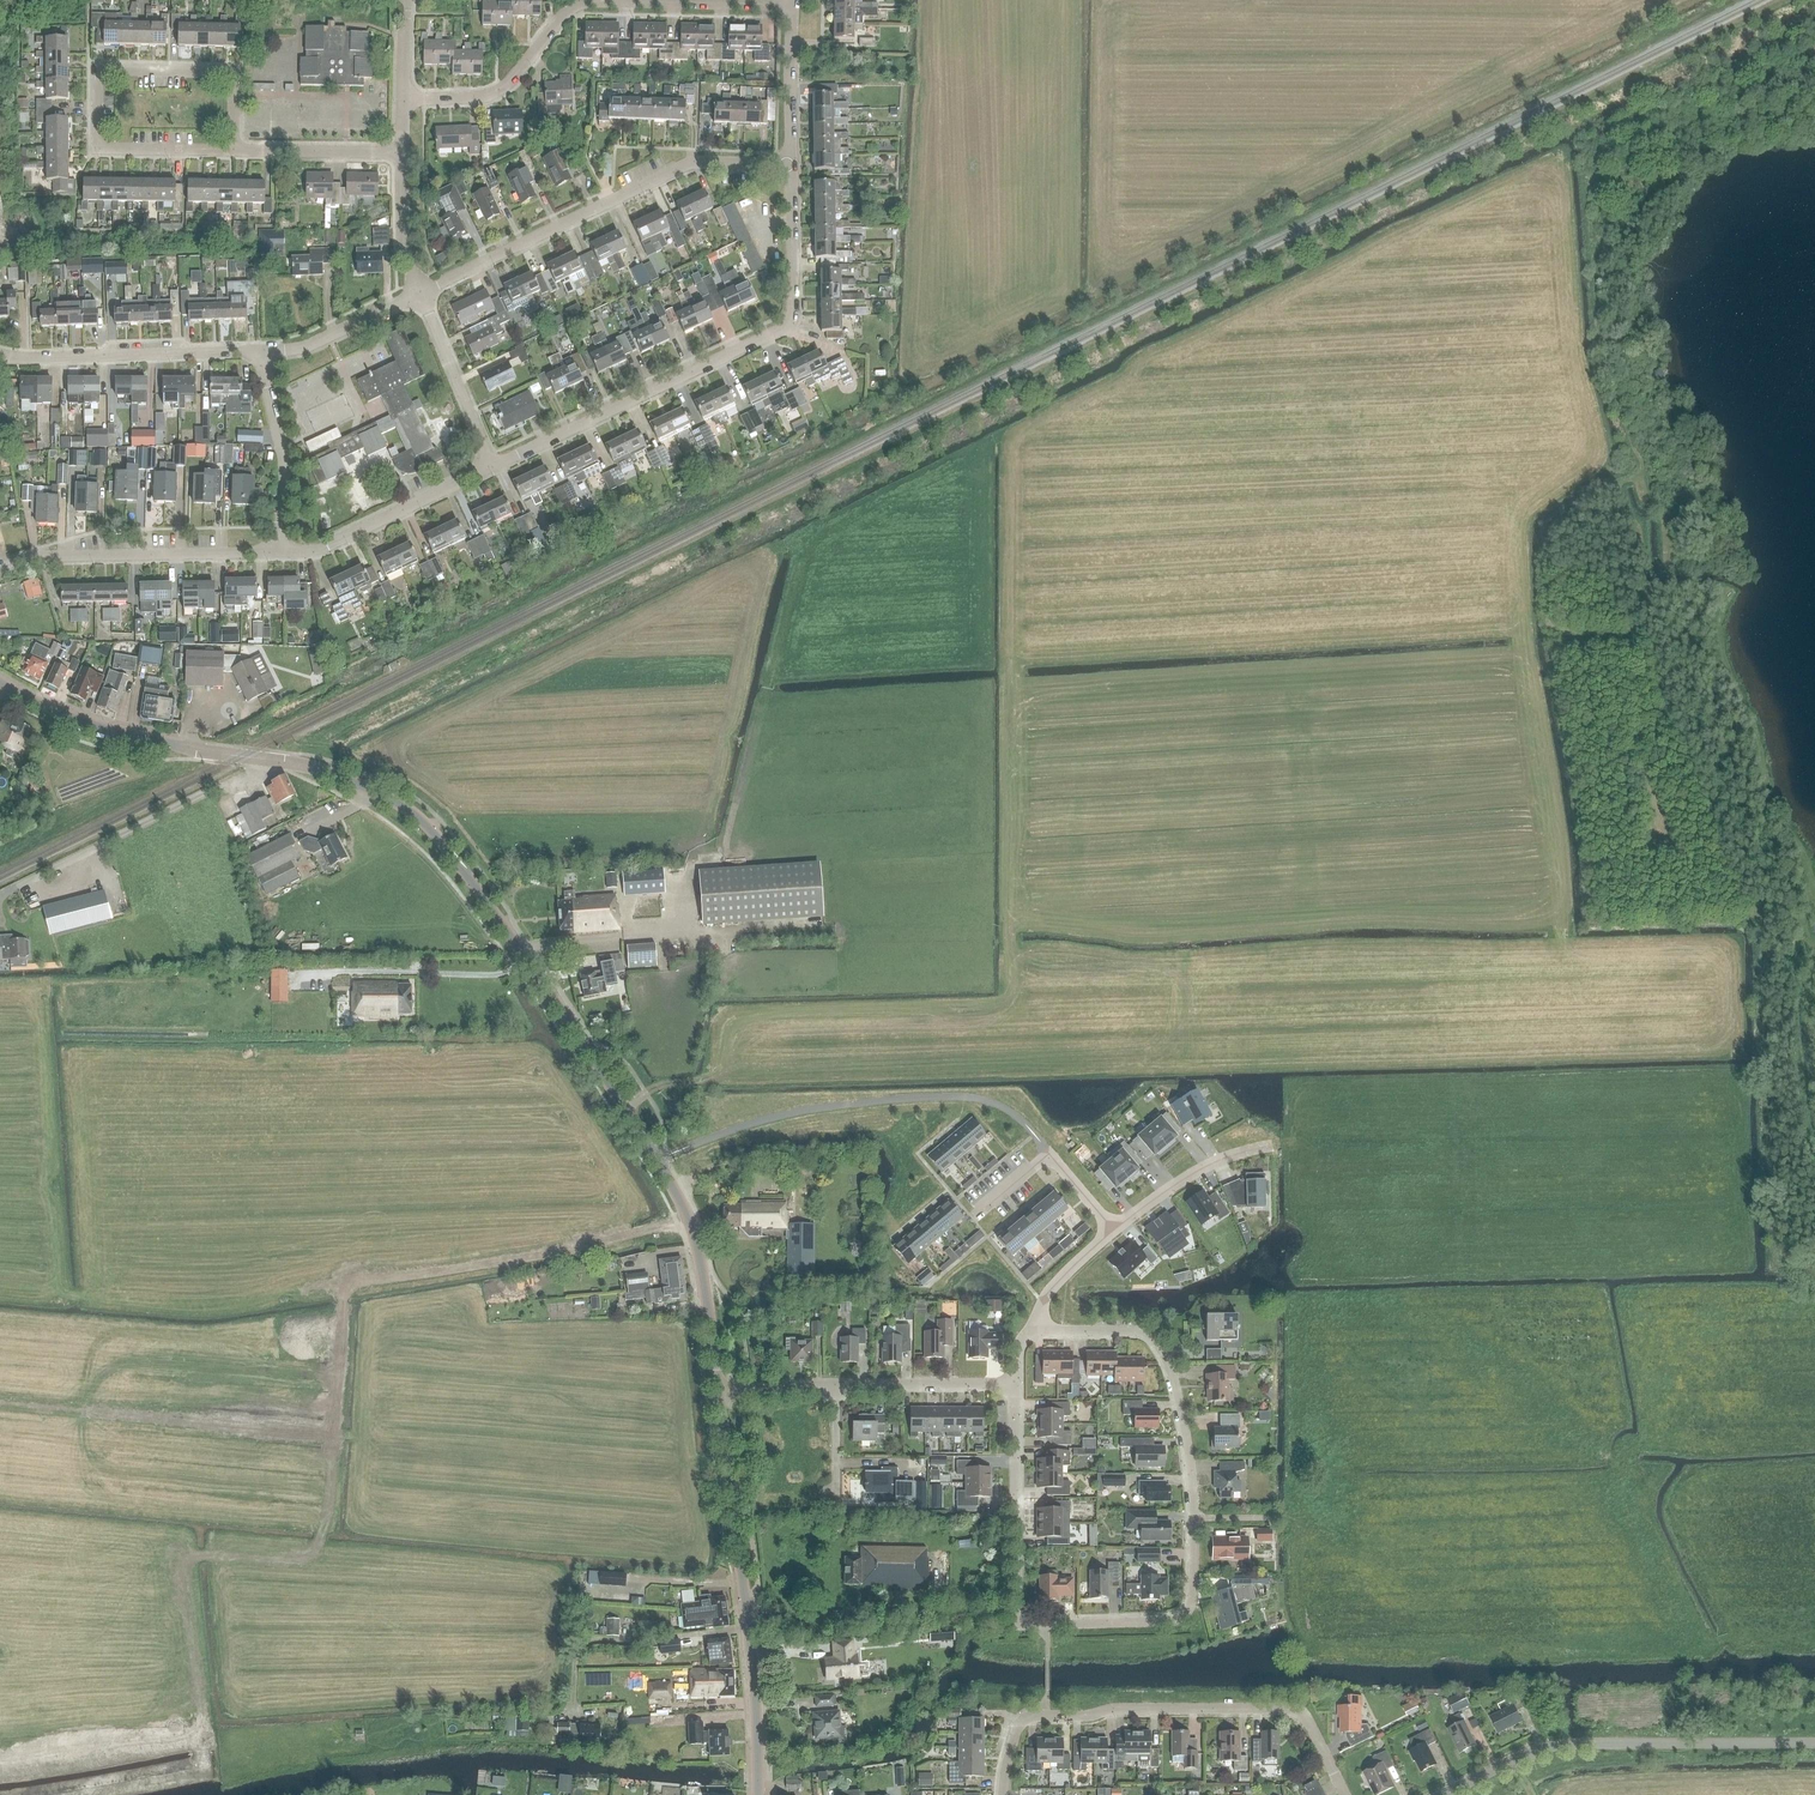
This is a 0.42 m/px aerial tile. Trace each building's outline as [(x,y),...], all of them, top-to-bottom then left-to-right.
[(492,1),(484,1),(484,0),(478,0),(478,2),(483,2),(482,24),(497,24),(497,1),(492,1)] [(497,1),(497,24),(511,25),(511,16),(511,1),(510,1),(499,1),(499,0),(492,0),(492,1),(497,1)] [(526,0),(511,0),(510,1),(511,1),(511,16),(526,16),(526,0)] [(526,16),(540,16),(541,0),(526,0),(526,16)] [(834,9),(871,10),(871,3),(854,3),(854,0),(834,0),(834,9)] [(257,5),(257,16),(265,16),(265,5),(257,5)] [(834,9),(834,24),(853,25),(853,24),(862,24),(863,17),(877,17),(877,10),(871,10),(834,9)] [(104,43),(119,44),(120,24),(123,24),(123,13),(92,12),(91,27),(104,28),(104,43)] [(120,24),(119,44),(134,44),(135,24),(137,24),(138,14),(136,14),(132,14),(131,24),(123,24),(120,24)] [(146,24),(137,24),(135,24),(134,44),(149,45),(150,25),(153,25),(153,14),(147,14),(146,24)] [(162,25),(153,25),(150,25),(149,45),(165,46),(166,25),(168,25),(168,14),(162,14),(162,25)] [(194,46),(195,25),(197,26),(197,16),(191,16),(190,26),(180,25),(180,16),(173,15),(172,30),(179,31),(178,46),(194,46)] [(209,47),(209,26),(212,26),(213,17),(206,16),(206,26),(197,26),(195,25),(194,46),(209,47)] [(224,47),(224,27),(227,27),(227,17),(222,17),(222,26),(212,26),(209,26),(209,47),(224,47)] [(227,27),(224,27),(224,47),(239,48),(240,27),(242,27),(242,18),(236,17),(236,27),(227,27)] [(347,28),(334,28),(334,22),(328,22),(328,27),(306,27),(306,58),(300,58),(300,77),(301,77),(301,85),(363,86),(363,79),(372,79),(372,59),(360,59),(360,52),(368,52),(368,33),(346,33),(347,28)] [(592,49),(601,49),(601,23),(596,23),(596,26),(585,25),(585,42),(577,42),(577,58),(592,59),(592,49)] [(601,23),(601,49),(602,49),(602,56),(611,56),(611,59),(624,60),(625,43),(617,43),(617,26),(608,26),(608,23),(601,23)] [(625,43),(624,60),(638,60),(638,50),(649,50),(649,24),(643,24),(643,27),(633,26),(633,43),(625,43)] [(649,24),(649,50),(658,50),(658,60),(672,60),(673,43),(664,43),(664,27),(655,27),(655,24),(649,24)] [(853,25),(834,24),(833,39),(853,39),(853,30),(862,31),(862,24),(853,24),(853,25)] [(673,43),(672,60),(687,61),(687,50),(696,50),(697,25),(691,25),(691,27),(681,27),(680,43),(673,43)] [(720,61),(720,44),(712,44),(712,28),(703,27),(703,25),(697,25),(696,50),(706,51),(706,61),(720,61)] [(729,44),(720,44),(720,61),(735,61),(735,51),(744,51),(744,26),(738,25),(738,28),(729,27),(729,44)] [(744,26),(744,51),(754,52),(754,62),(768,62),(768,45),(761,44),(761,28),(750,28),(751,26),(744,26)] [(439,41),(435,41),(428,41),(428,34),(422,34),(420,42),(424,42),(423,63),(438,64),(439,41)] [(435,41),(439,41),(438,64),(452,64),(453,64),(453,51),(454,41),(442,41),(442,34),(437,34),(435,41)] [(45,43),(45,52),(45,54),(67,53),(67,38),(45,38),(45,36),(37,36),(37,43),(45,43)] [(859,39),(859,46),(875,47),(875,39),(859,39)] [(453,51),(453,64),(452,64),(452,74),(467,74),(468,51),(472,51),(469,44),(465,43),(464,51),(453,51)] [(472,51),(468,51),(467,74),(482,74),(483,52),(485,52),(484,44),(479,44),(478,51),(472,51)] [(67,53),(45,54),(45,52),(37,52),(37,58),(45,58),(45,67),(45,69),(67,69),(67,53)] [(45,72),(45,82),(45,84),(67,84),(67,69),(45,69),(45,67),(37,67),(37,72),(45,72)] [(16,85),(17,85),(26,85),(25,75),(22,75),(20,75),(16,75),(16,85)] [(537,95),(538,115),(546,115),(546,114),(559,114),(562,110),(562,105),(571,105),(570,77),(560,77),(560,84),(545,85),(545,94),(537,95)] [(67,84),(45,84),(45,82),(37,82),(37,88),(46,88),(46,99),(37,99),(37,109),(52,109),(52,99),(67,99),(67,84)] [(618,100),(624,100),(625,86),(612,85),(612,92),(618,92),(618,100)] [(812,110),(839,109),(847,109),(847,103),(832,103),(832,94),(835,94),(835,85),(817,85),(817,95),(812,95),(812,110)] [(678,102),(684,103),(684,104),(693,105),(694,88),(679,88),(678,102)] [(728,104),(729,105),(729,95),(722,95),(722,104),(714,104),(715,100),(706,100),(706,104),(702,104),(701,114),(713,115),(713,123),(728,124),(728,104)] [(744,105),(743,124),(760,125),(760,124),(766,124),(767,102),(759,101),(759,105),(751,105),(751,98),(744,97),(744,98),(744,105)] [(28,109),(28,99),(17,99),(18,109),(28,109)] [(624,120),(624,100),(618,100),(609,100),(609,109),(600,109),(600,108),(599,108),(599,122),(609,123),(609,119),(624,120)] [(639,120),(640,101),(634,100),(624,100),(624,120),(639,120)] [(654,101),(648,101),(640,101),(639,120),(653,121),(654,101)] [(669,122),(670,102),(663,102),(655,102),(654,101),(653,121),(669,122)] [(684,122),(684,104),(684,103),(678,102),(670,102),(669,122),(684,122)] [(743,124),(744,105),(729,105),(728,104),(728,124),(743,124)] [(46,131),(46,133),(68,133),(67,119),(52,119),(52,109),(37,109),(37,123),(46,123),(46,131)] [(839,118),(839,109),(812,110),(812,125),(833,124),(847,124),(847,117),(839,118)] [(521,119),(520,112),(493,113),(494,123),(486,123),(486,143),(495,143),(495,133),(522,133),(521,119)] [(833,124),(812,125),(812,140),(833,140),(833,138),(847,138),(847,132),(833,132),(833,124)] [(436,149),(470,147),(470,153),(479,153),(477,128),(470,128),(470,127),(436,129),(436,131),(434,131),(433,134),(434,137),(436,137),(436,149)] [(68,133),(46,133),(46,131),(37,131),(37,138),(46,138),(46,147),(46,149),(68,149),(68,133)] [(554,137),(560,150),(564,148),(567,146),(561,134),(554,137)] [(833,140),(812,140),(813,155),(833,154),(841,154),(847,154),(847,148),(841,148),(840,139),(833,140)] [(68,149),(46,149),(46,147),(37,147),(37,153),(45,153),(46,162),(46,164),(68,163),(68,149)] [(564,148),(560,150),(542,159),(556,187),(571,179),(567,170),(573,167),(564,148)] [(532,165),(525,150),(518,153),(525,168),(532,165)] [(813,171),(827,170),(827,174),(828,175),(848,175),(848,169),(841,170),(841,154),(833,154),(813,155),(813,171)] [(68,179),(68,163),(46,164),(46,162),(37,162),(37,169),(46,169),(46,179),(52,179),(53,193),(76,193),(76,180),(68,180),(68,179)] [(478,163),(471,166),(474,174),(481,171),(478,163)] [(498,185),(496,181),(497,181),(490,168),(483,172),(488,181),(489,183),(488,184),(491,189),(498,185)] [(512,185),(520,204),(535,196),(527,178),(526,178),(521,169),(507,176),(512,185)] [(332,206),(340,206),(340,189),(332,189),(332,175),(307,174),(307,181),(307,196),(324,196),(324,199),(326,199),(326,206),(332,206)] [(348,175),(348,181),(348,189),(340,189),(340,206),(350,206),(350,195),(377,195),(377,176),(348,175)] [(88,201),(97,201),(99,201),(99,180),(84,180),(84,181),(83,201),(82,201),(81,211),(87,211),(88,201)] [(105,180),(99,180),(99,201),(97,201),(97,211),(103,211),(104,202),(112,202),(114,202),(114,180),(105,180)] [(129,181),(114,180),(114,202),(112,202),(112,211),(118,211),(118,201),(128,201),(129,201),(129,181)] [(144,181),(129,181),(129,201),(128,201),(128,211),(133,211),(133,201),(142,201),(144,201),(144,181)] [(148,202),(157,202),(159,202),(159,181),(144,181),(144,201),(142,201),(142,211),(148,211),(148,202)] [(176,185),(176,181),(159,181),(159,202),(157,202),(157,212),(163,212),(163,202),(173,202),(173,212),(183,212),(184,185),(176,185)] [(202,203),(204,203),(205,182),(189,182),(189,202),(187,202),(186,212),(193,212),(193,202),(202,203)] [(205,182),(204,203),(202,203),(202,212),(208,212),(208,203),(218,203),(220,203),(220,182),(205,182)] [(232,203),(234,203),(235,182),(220,182),(220,203),(218,203),(218,213),(223,213),(223,203),(232,203)] [(235,182),(234,203),(232,203),(232,213),(238,213),(239,203),(247,203),(249,203),(250,183),(235,182)] [(836,182),(834,182),(813,182),(813,197),(840,197),(848,197),(848,191),(840,191),(840,189),(839,185),(837,184),(836,182)] [(250,183),(249,203),(247,203),(247,213),(253,213),(253,203),(264,204),(264,214),(272,214),(272,199),(264,198),(264,183),(250,183)] [(457,214),(466,210),(454,185),(434,194),(441,209),(443,208),(447,217),(441,220),(449,238),(465,231),(457,214)] [(458,191),(461,196),(468,193),(466,187),(458,191)] [(500,214),(488,188),(473,196),(485,221),(500,214)] [(690,198),(703,226),(707,224),(708,221),(704,213),(712,209),(704,191),(690,198)] [(840,197),(813,197),(814,212),(834,212),(848,212),(848,205),(840,205),(840,197)] [(703,226),(690,198),(676,205),(678,210),(672,213),(681,231),(687,228),(684,223),(693,219),(694,222),(692,223),(698,234),(705,230),(703,226)] [(721,209),(725,216),(736,210),(733,203),(721,209)] [(725,216),(721,209),(721,208),(713,212),(720,227),(728,223),(727,222),(725,216)] [(725,216),(727,222),(739,216),(736,210),(725,216)] [(647,218),(662,249),(667,247),(664,240),(661,233),(669,229),(678,248),(685,245),(673,220),(667,223),(661,211),(647,218)] [(814,227),(834,227),(848,227),(848,225),(848,221),(834,221),(834,212),(814,212),(814,227)] [(739,216),(727,222),(728,223),(731,228),(742,223),(739,216)] [(662,249),(647,218),(633,224),(642,242),(650,239),(657,253),(662,250),(662,249)] [(171,222),(160,222),(160,230),(171,230),(171,222)] [(229,224),(203,223),(203,234),(228,235),(229,224)] [(742,223),(731,228),(734,235),(746,229),(742,223)] [(834,227),(814,227),(814,242),(834,242),(848,242),(848,236),(835,236),(834,227)] [(390,245),(389,228),(373,229),(373,246),(390,245)] [(261,230),(261,256),(287,255),(286,229),(261,230)] [(746,229),(734,235),(737,242),(749,236),(746,229)] [(323,233),(324,244),(334,243),(333,232),(323,233)] [(337,232),(337,244),(345,244),(345,232),(337,232)] [(618,232),(604,239),(612,257),(619,271),(625,267),(619,254),(626,250),(618,232)] [(749,236),(737,242),(740,248),(752,242),(749,236)] [(619,271),(615,263),(612,257),(604,239),(590,245),(593,252),(585,256),(596,280),(605,275),(602,270),(602,269),(599,262),(606,259),(613,273),(619,271)] [(755,249),(752,242),(740,248),(743,254),(755,249)] [(834,242),(814,242),(814,258),(848,258),(848,251),(835,251),(834,242)] [(382,254),(369,254),(369,249),(358,249),(358,273),(382,272),(382,254)] [(755,249),(743,254),(746,261),(758,255),(755,249)] [(287,269),(292,269),(292,276),(323,275),(322,265),(330,264),(329,250),(310,251),(310,257),(286,258),(287,269)] [(560,259),(575,292),(582,289),(579,283),(588,278),(591,284),(597,281),(596,280),(593,274),(585,256),(578,259),(575,252),(560,259)] [(715,252),(706,257),(709,262),(718,257),(715,252)] [(749,268),(761,262),(758,255),(746,261),(749,268)] [(155,266),(155,257),(144,257),(144,267),(155,266)] [(178,267),(177,257),(166,257),(166,267),(178,267)] [(67,262),(67,266),(67,271),(82,271),(81,258),(67,259),(67,262)] [(568,295),(575,292),(560,259),(547,266),(549,270),(542,274),(549,290),(550,292),(558,288),(556,283),(564,280),(565,283),(562,284),(568,295)] [(93,274),(93,260),(82,260),(82,274),(93,274)] [(248,260),(236,260),(236,268),(240,268),(240,271),(245,271),(245,268),(248,268),(248,260)] [(25,282),(24,262),(17,263),(17,269),(18,282),(25,282)] [(658,279),(650,262),(643,265),(651,282),(658,279)] [(764,268),(761,262),(749,268),(752,274),(764,268)] [(118,263),(105,263),(106,276),(119,276),(118,263)] [(140,263),(133,263),(134,272),(141,272),(140,263)] [(642,264),(631,269),(640,287),(651,282),(643,265),(642,264)] [(820,270),(820,286),(840,286),(847,286),(847,279),(840,280),(840,271),(848,271),(848,265),(834,265),(834,270),(820,270)] [(29,286),(37,285),(36,266),(28,267),(29,286)] [(68,280),(67,271),(67,266),(59,266),(60,280),(68,280)] [(248,281),(256,281),(256,270),(248,270),(248,281)] [(679,270),(673,273),(677,282),(683,280),(679,270)] [(727,274),(742,306),(755,299),(746,281),(738,284),(732,271),(727,274)] [(541,294),(549,290),(542,274),(534,278),(531,273),(518,280),(533,312),(539,309),(531,295),(540,291),(541,294)] [(742,306),(727,274),(720,277),(726,290),(719,294),(728,312),(742,306)] [(701,280),(702,282),(709,296),(718,292),(711,276),(701,280)] [(504,286),(507,291),(500,294),(509,312),(521,306),(524,307),(531,321),(536,318),(533,312),(518,280),(504,286)] [(709,296),(702,282),(696,285),(702,299),(709,296)] [(153,294),(161,294),(160,286),(152,286),(153,294)] [(235,298),(232,299),(232,320),(247,320),(246,301),(254,301),(253,286),(245,286),(246,298),(235,298)] [(820,302),(840,301),(855,301),(864,300),(864,294),(840,295),(840,286),(820,286),(820,302)] [(459,324),(466,321),(467,323),(476,319),(474,315),(483,311),(484,313),(494,308),(497,314),(505,311),(499,297),(490,300),(486,290),(451,306),(459,324)] [(158,301),(158,323),(172,322),(172,316),(179,316),(178,291),(171,291),(171,301),(161,301),(158,301)] [(204,299),(206,299),(207,299),(206,291),(199,292),(199,299),(189,300),(189,292),(181,292),(182,315),(190,315),(190,321),(205,321),(204,299)] [(683,294),(689,308),(698,326),(712,320),(703,302),(696,305),(689,291),(683,294)] [(232,320),(232,299),(228,299),(223,299),(222,292),(217,292),(217,299),(218,321),(232,320)] [(9,317),(9,310),(16,310),(15,293),(7,293),(8,301),(0,302),(0,318),(9,317)] [(161,294),(153,294),(153,302),(148,302),(148,297),(144,297),(144,323),(158,323),(158,301),(161,301),(161,294)] [(698,326),(689,308),(683,294),(677,297),(684,311),(675,315),(684,333),(698,326)] [(132,295),(125,295),(125,302),(122,302),(122,309),(115,309),(116,324),(130,323),(129,302),(133,302),(132,295)] [(79,305),(69,305),(69,304),(68,304),(69,327),(83,327),(82,305),(86,305),(86,297),(79,297),(79,305)] [(86,297),(86,305),(82,305),(83,327),(98,326),(97,311),(97,304),(91,305),(91,297),(86,297)] [(144,323),(144,297),(138,297),(139,302),(133,302),(129,302),(130,323),(144,323)] [(55,327),(55,306),(58,306),(58,304),(58,298),(51,298),(52,306),(49,306),(50,313),(42,313),(41,304),(32,304),(33,320),(41,320),(41,328),(55,327)] [(217,299),(207,299),(206,299),(204,299),(205,321),(218,321),(217,299)] [(666,315),(658,299),(650,302),(658,319),(666,315)] [(641,354),(655,347),(639,315),(632,301),(627,303),(635,319),(627,323),(631,331),(624,335),(632,352),(638,349),(641,354)] [(840,301),(820,302),(821,317),(841,317),(856,316),(856,309),(840,310),(840,301)] [(58,306),(55,306),(55,327),(69,327),(68,304),(58,304),(58,306)] [(672,308),(665,311),(671,324),(678,321),(672,308)] [(465,338),(473,356),(499,344),(495,336),(503,332),(499,324),(509,320),(505,311),(487,320),(488,322),(481,325),(483,330),(465,338)] [(644,312),(639,315),(655,347),(668,340),(660,322),(651,326),(644,312)] [(560,315),(552,319),(556,326),(563,323),(560,315)] [(841,317),(821,317),(821,332),(825,332),(825,339),(844,338),(844,331),(841,332),(841,317)] [(336,429),(305,444),(309,453),(326,445),(329,451),(318,456),(320,461),(317,462),(319,466),(311,470),(318,485),(327,481),(327,482),(346,473),(340,460),(345,458),(349,466),(356,463),(352,455),(364,449),(368,457),(388,448),(381,435),(396,428),(393,422),(402,417),(401,415),(415,409),(415,411),(423,408),(419,400),(412,403),(404,386),(425,376),(402,328),(384,336),(396,362),(358,380),(369,403),(382,397),(390,415),(331,443),(331,442),(340,438),(336,429)] [(603,349),(612,367),(626,361),(623,356),(630,353),(622,336),(614,339),(616,343),(609,347),(602,333),(597,336),(600,343),(603,349)] [(600,343),(597,336),(591,338),(595,346),(600,343)] [(529,361),(522,347),(509,353),(512,361),(519,358),(522,364),(529,361)] [(612,367),(603,349),(590,356),(588,351),(581,355),(588,370),(594,367),(598,374),(612,367)] [(818,351),(803,358),(816,383),(830,377),(831,380),(831,381),(840,376),(844,385),(853,381),(845,365),(837,369),(833,362),(825,365),(818,351)] [(577,354),(562,361),(559,353),(553,356),(569,388),(582,381),(579,375),(586,372),(577,354)] [(569,388),(553,356),(548,359),(554,373),(546,376),(544,373),(539,376),(545,390),(552,387),(555,394),(569,388)] [(808,388),(816,383),(803,358),(787,366),(794,382),(795,382),(796,384),(804,380),(808,388)] [(515,379),(507,362),(480,375),(488,392),(515,379)] [(784,395),(782,391),(773,373),(758,380),(768,398),(771,405),(785,399),(790,411),(799,407),(791,392),(784,395)] [(131,405),(131,380),(116,380),(116,396),(125,396),(125,405),(131,405)] [(131,405),(146,406),(146,380),(131,380),(131,405)] [(163,380),(164,405),(172,405),(172,409),(179,409),(179,380),(178,380),(173,380),(163,380)] [(179,380),(179,409),(181,409),(185,409),(185,402),(185,396),(194,396),(194,380),(184,380),(180,380),(179,380)] [(227,405),(227,380),(211,380),(211,404),(220,404),(220,405),(227,405)] [(241,385),(241,380),(227,380),(227,405),(232,405),(232,404),(241,404),(241,405),(251,405),(251,385),(241,385)] [(771,405),(768,398),(758,380),(742,388),(750,406),(762,401),(766,408),(771,405)] [(30,406),(36,406),(36,381),(21,381),(21,396),(21,402),(30,402),(30,406)] [(36,381),(36,406),(43,406),(43,405),(51,405),(51,381),(36,381)] [(79,406),(84,406),(84,381),(68,381),(68,397),(69,397),(69,405),(79,405),(79,406)] [(99,406),(99,381),(84,381),(84,406),(90,406),(99,406)] [(725,388),(710,395),(724,422),(728,420),(724,411),(734,406),(725,388)] [(791,392),(799,407),(807,404),(800,388),(791,392)] [(537,413),(528,395),(497,409),(506,428),(537,413)] [(716,426),(724,422),(710,395),(695,403),(703,421),(712,417),(716,426)] [(390,449),(388,450),(395,465),(396,467),(397,468),(398,470),(399,471),(400,472),(402,473),(403,476),(407,474),(409,475),(410,475),(412,475),(414,474),(416,474),(417,473),(446,459),(436,448),(433,449),(415,411),(415,409),(401,415),(402,417),(393,422),(396,428),(407,451),(392,458),(389,451),(390,450),(390,449)] [(60,425),(60,410),(51,410),(51,449),(60,449),(60,425)] [(95,423),(95,411),(86,410),(86,423),(95,423)] [(666,417),(674,435),(690,427),(681,410),(666,417)] [(755,410),(747,413),(754,428),(762,425),(755,410)] [(756,432),(754,428),(747,413),(740,417),(748,436),(750,435),(751,438),(757,435),(756,432)] [(674,435),(666,417),(649,425),(657,443),(674,435)] [(800,420),(801,423),(804,429),(808,427),(805,421),(804,418),(800,420)] [(706,424),(699,428),(706,444),(714,440),(706,424)] [(195,444),(203,445),(203,428),(196,427),(195,444)] [(211,428),(203,428),(203,445),(210,445),(211,428)] [(706,444),(699,428),(690,432),(697,448),(706,444)] [(239,431),(238,442),(262,443),(263,433),(239,431)] [(620,438),(630,457),(645,449),(636,431),(620,438)] [(86,449),(105,449),(107,449),(107,432),(86,432),(86,449)] [(155,447),(155,432),(131,433),(132,447),(155,447)] [(117,434),(108,434),(108,448),(116,448),(117,434)] [(84,449),(84,437),(71,437),(71,449),(84,449)] [(634,465),(630,457),(620,438),(604,446),(613,465),(614,464),(615,465),(616,465),(617,468),(619,472),(634,465)] [(225,446),(215,445),(214,464),(224,465),(225,446)] [(233,464),(234,446),(226,445),(225,464),(233,464)] [(246,445),(246,453),(263,454),(263,446),(246,445)] [(187,451),(187,457),(196,457),(197,446),(189,446),(189,451),(187,451)] [(589,446),(573,454),(585,480),(600,473),(597,465),(596,462),(589,446)] [(654,450),(661,466),(669,462),(662,446),(654,450)] [(137,469),(148,470),(149,449),(138,448),(137,469)] [(187,448),(175,448),(174,464),(174,466),(177,466),(186,466),(187,448)] [(156,470),(156,449),(149,449),(148,470),(156,470)] [(106,467),(107,460),(107,451),(94,450),(93,467),(106,467)] [(661,466),(654,450),(646,454),(653,469),(661,466)] [(78,452),(70,452),(70,467),(78,467),(78,452)] [(29,460),(29,453),(9,455),(10,462),(29,460)] [(585,480),(573,454),(557,462),(565,478),(565,477),(566,480),(575,476),(579,483),(585,480)] [(167,464),(160,463),(160,475),(156,474),(155,501),(165,502),(166,475),(167,464)] [(174,464),(167,464),(166,475),(165,502),(175,502),(176,476),(177,476),(177,466),(174,466),(174,464)] [(69,465),(58,465),(57,485),(68,485),(69,465)] [(127,473),(125,500),(136,500),(137,474),(135,474),(135,468),(127,468),(127,473)] [(544,468),(528,475),(537,493),(553,486),(544,468)] [(617,468),(609,472),(617,487),(625,484),(619,472),(617,468)] [(233,504),(243,505),(245,470),(239,469),(238,478),(234,478),(233,504)] [(245,470),(243,505),(253,505),(253,504),(259,504),(260,490),(254,490),(254,479),(249,478),(250,470),(245,470)] [(205,477),(204,503),(214,504),(214,496),(221,497),(222,472),(205,471),(205,477)] [(617,487),(609,472),(601,475),(609,491),(617,487)] [(125,500),(127,473),(117,473),(117,481),(110,481),(109,492),(116,492),(116,499),(125,500)] [(528,475),(512,483),(521,501),(531,496),(535,506),(541,503),(537,493),(528,475)] [(77,480),(77,486),(76,513),(86,513),(87,487),(86,487),(86,479),(86,477),(78,476),(77,480)] [(195,476),(194,503),(204,503),(205,477),(195,476)] [(86,487),(87,487),(86,513),(96,513),(97,487),(97,479),(86,479),(86,487)] [(569,483),(561,487),(569,502),(577,499),(569,483)] [(36,524),(46,525),(48,489),(32,488),(23,487),(22,502),(31,502),(31,511),(35,515),(37,515),(36,524)] [(569,502),(561,487),(553,491),(560,506),(569,502)] [(48,489),(46,525),(57,525),(58,499),(57,499),(58,488),(51,488),(51,489),(48,489)] [(18,509),(14,498),(5,501),(8,512),(18,509)] [(504,499),(489,506),(498,524),(512,517),(504,499)] [(498,524),(489,506),(472,513),(481,532),(498,524)] [(530,513),(522,517),(530,533),(538,529),(530,513)] [(530,533),(522,517),(514,521),(521,537),(530,533)] [(456,521),(441,528),(450,547),(465,539),(456,521)] [(450,547),(441,528),(425,536),(434,554),(450,547)] [(483,535),(475,540),(483,555),(491,551),(483,535)] [(483,555),(475,540),(466,544),(474,560),(483,555)] [(409,543),(393,551),(402,569),(418,562),(409,543)] [(402,569),(393,551),(377,558),(386,577),(402,569)] [(436,559),(427,563),(435,578),(443,575),(436,559)] [(519,572),(514,560),(501,566),(506,578),(519,572)] [(435,578),(427,563),(419,567),(427,582),(435,578)] [(346,573),(346,574),(355,592),(360,589),(361,591),(363,592),(370,589),(371,587),(370,585),(379,581),(372,567),(364,571),(362,566),(352,571),(347,574),(346,573)] [(340,577),(330,581),(338,597),(339,599),(348,595),(352,604),(354,609),(361,605),(355,592),(346,574),(346,573),(346,574),(340,577)] [(40,587),(38,579),(29,581),(31,590),(40,587)] [(256,580),(240,581),(241,606),(247,606),(247,596),(256,596),(256,580)] [(284,608),(283,580),(268,580),(268,596),(266,596),(266,602),(277,602),(277,608),(284,608)] [(307,611),(307,606),(307,595),(299,595),(299,580),(283,580),(284,608),(284,612),(307,611)] [(223,606),(241,606),(240,581),(225,581),(225,596),(223,596),(223,606)] [(389,581),(380,585),(381,587),(388,601),(396,597),(389,581)] [(170,584),(156,585),(156,613),(156,618),(162,617),(162,609),(171,609),(171,600),(170,584)] [(199,609),(199,584),(183,584),(183,610),(199,609)] [(213,584),(199,584),(199,609),(214,609),(213,584)] [(141,613),(156,613),(156,585),(140,585),(141,613)] [(78,587),(79,603),(95,603),(94,586),(78,587)] [(111,586),(94,586),(95,603),(111,603),(111,586)] [(111,586),(111,603),(127,602),(127,586),(111,586)] [(79,603),(78,587),(62,588),(62,604),(79,603)] [(381,604),(388,601),(381,587),(375,590),(381,604)] [(451,604),(448,598),(444,590),(442,592),(446,600),(449,605),(451,604)] [(349,619),(341,604),(332,608),(340,624),(349,619)] [(71,624),(80,624),(79,610),(70,611),(71,624)] [(112,623),(111,610),(103,610),(103,623),(105,623),(112,623)] [(111,610),(112,623),(119,623),(119,610),(111,610)] [(135,620),(135,643),(146,643),(146,620),(135,620)] [(262,639),(262,622),(253,622),(253,639),(262,639)] [(219,623),(210,623),(210,643),(219,643),(219,623)] [(158,627),(159,642),(177,642),(176,626),(158,627)] [(187,628),(179,628),(179,640),(187,640),(187,628)] [(321,645),(319,631),(311,632),(311,637),(306,637),(306,645),(321,645)] [(238,642),(238,632),(221,633),(221,642),(238,642)] [(61,647),(54,644),(48,655),(56,659),(61,647)] [(49,652),(35,645),(30,655),(31,655),(27,662),(24,660),(21,666),(25,668),(22,673),(39,682),(48,664),(44,662),(49,652)] [(140,646),(137,663),(160,667),(162,649),(140,646)] [(62,660),(66,652),(61,649),(57,657),(62,660)] [(277,685),(270,672),(261,654),(244,663),(240,656),(224,656),(224,653),(187,652),(186,685),(223,686),(224,671),(231,671),(246,701),(267,690),(277,685)] [(177,653),(175,667),(184,668),(185,653),(177,653)] [(135,672),(137,658),(116,654),(113,668),(135,672)] [(70,665),(57,659),(54,665),(55,666),(46,685),(58,690),(67,671),(74,674),(79,663),(73,660),(70,665)] [(103,679),(82,669),(70,696),(77,699),(77,700),(82,703),(83,701),(85,702),(91,687),(98,690),(103,679)] [(105,681),(96,706),(115,713),(128,676),(110,670),(105,681)] [(143,718),(156,720),(159,696),(157,696),(159,685),(146,683),(141,715),(143,718)] [(159,696),(156,720),(168,722),(172,719),(175,699),(168,698),(170,687),(159,685),(157,696),(159,696)] [(283,702),(280,695),(274,697),(278,704),(283,702)] [(0,727),(0,747),(8,750),(6,756),(16,760),(18,755),(21,756),(27,742),(24,741),(30,728),(20,724),(18,729),(2,722),(0,727)] [(266,797),(240,810),(242,814),(236,818),(247,839),(267,829),(262,820),(275,814),(270,805),(274,803),(275,804),(282,801),(294,795),(284,776),(273,782),(274,785),(267,789),(272,798),(268,800),(266,797)] [(29,779),(19,777),(16,791),(26,793),(29,779)] [(288,835),(246,857),(257,878),(258,878),(266,895),(299,878),(291,861),(299,856),(288,835)] [(307,837),(298,841),(303,851),(311,855),(320,850),(330,866),(346,858),(334,835),(319,843),(317,840),(307,837)] [(819,865),(700,873),(703,924),(823,915),(819,865)] [(663,870),(622,873),(623,883),(637,882),(638,895),(665,893),(663,870)] [(610,888),(618,887),(617,875),(608,876),(610,888)] [(104,891),(44,907),(51,935),(111,919),(104,891)] [(565,901),(558,902),(560,931),(574,930),(574,933),(620,929),(618,905),(616,905),(615,895),(565,899),(565,901)] [(0,940),(0,962),(11,962),(12,967),(21,966),(21,960),(26,960),(26,959),(30,958),(29,944),(26,943),(26,942),(13,942),(13,938),(2,938),(2,940),(0,940)] [(657,968),(657,946),(628,947),(629,969),(657,968)] [(622,960),(613,961),(616,973),(625,971),(622,960)] [(602,970),(580,975),(585,997),(607,993),(605,987),(617,984),(613,962),(601,964),(602,970)] [(397,982),(352,983),(352,993),(351,993),(351,1017),(397,1017),(397,1014),(410,1014),(410,986),(397,986),(397,982)] [(272,992),(272,1002),(288,1002),(288,992),(288,984),(271,985),(272,992)] [(1192,1119),(1198,1129),(1216,1119),(1201,1093),(1175,1107),(1184,1124),(1192,1119)] [(1166,1114),(1149,1128),(1167,1149),(1167,1148),(1175,1142),(1173,1139),(1176,1137),(1172,1132),(1177,1128),(1180,1130),(1166,1114)] [(974,1145),(986,1136),(972,1119),(961,1129),(974,1145)] [(1167,1149),(1149,1128),(1133,1142),(1147,1158),(1145,1155),(1150,1151),(1154,1156),(1157,1153),(1159,1155),(1167,1149)] [(950,1138),(964,1154),(974,1145),(961,1129),(950,1138)] [(953,1163),(964,1154),(950,1138),(939,1147),(953,1163)] [(1107,1156),(1111,1160),(1129,1181),(1137,1174),(1135,1172),(1138,1169),(1134,1165),(1139,1160),(1141,1163),(1142,1163),(1124,1142),(1107,1156)] [(939,1147),(928,1157),(941,1173),(953,1163),(939,1147)] [(998,1162),(995,1158),(990,1163),(993,1167),(998,1162)] [(1129,1181),(1111,1160),(1094,1174),(1108,1191),(1108,1190),(1106,1188),(1112,1183),(1115,1188),(1118,1186),(1120,1188),(1128,1181),(1128,1182),(1129,1181)] [(984,1168),(987,1172),(993,1167),(990,1163),(984,1168)] [(1240,1183),(1239,1180),(1228,1184),(1228,1185),(1229,1185),(1238,1206),(1236,1206),(1236,1207),(1253,1206),(1264,1206),(1263,1193),(1266,1193),(1266,1194),(1267,1194),(1267,1181),(1266,1181),(1266,1182),(1263,1182),(1263,1177),(1264,1177),(1264,1174),(1245,1174),(1245,1180),(1240,1183)] [(971,1185),(977,1181),(973,1177),(968,1182),(971,1185)] [(962,1186),(966,1190),(971,1185),(968,1182),(962,1186)] [(1192,1199),(1187,1202),(1190,1207),(1201,1224),(1208,1220),(1211,1219),(1210,1218),(1216,1214),(1220,1219),(1228,1214),(1217,1196),(1209,1201),(1207,1198),(1202,1192),(1192,1198),(1192,1199)] [(1065,1207),(1069,1204),(1062,1197),(1059,1200),(1053,1193),(1042,1203),(1056,1219),(1067,1210),(1065,1207)] [(949,1201),(938,1210),(951,1227),(962,1217),(949,1201)] [(814,1276),(815,1224),(788,1224),(788,1211),(786,1211),(786,1202),(741,1202),(741,1205),(724,1205),(724,1227),(739,1227),(739,1234),(745,1233),(749,1237),(767,1237),(767,1236),(759,1236),(759,1230),(787,1230),(787,1276),(814,1276)] [(1056,1219),(1042,1203),(1031,1212),(1045,1228),(1051,1223),(1056,1229),(1060,1225),(1056,1219)] [(940,1236),(951,1227),(938,1210),(926,1220),(940,1236)] [(1167,1214),(1146,1230),(1156,1244),(1157,1243),(1166,1254),(1175,1247),(1177,1250),(1187,1243),(1184,1239),(1190,1236),(1184,1227),(1187,1225),(1177,1211),(1169,1216),(1167,1214)] [(1031,1212),(1020,1221),(1034,1238),(1039,1243),(1043,1239),(1039,1234),(1045,1228),(1031,1212)] [(915,1229),(929,1245),(940,1236),(926,1220),(915,1229)] [(1034,1238),(1020,1221),(1009,1230),(1023,1247),(1034,1238)] [(1083,1221),(1068,1233),(1075,1241),(1081,1236),(1090,1229),(1083,1221)] [(915,1229),(904,1238),(918,1255),(929,1245),(915,1229)] [(1028,1252),(1023,1247),(1009,1230),(998,1240),(1012,1256),(1019,1251),(1023,1256),(1028,1252)] [(1246,1232),(1241,1234),(1245,1245),(1250,1241),(1246,1232)] [(972,1237),(965,1243),(970,1248),(977,1242),(972,1237)] [(922,1260),(918,1255),(904,1238),(893,1247),(907,1264),(914,1258),(918,1263),(922,1260)] [(1064,1251),(1069,1246),(1064,1240),(1059,1245),(1064,1251)] [(1150,1265),(1157,1259),(1146,1247),(1140,1253),(1131,1243),(1123,1251),(1121,1250),(1122,1251),(1119,1255),(1118,1253),(1117,1254),(1118,1255),(1110,1263),(1123,1278),(1145,1259),(1150,1265)] [(1054,1249),(1058,1255),(1064,1251),(1059,1245),(1054,1249)] [(662,1260),(663,1274),(683,1273),(681,1258),(662,1260)] [(1047,1264),(1043,1258),(1037,1263),(1042,1269),(1047,1264)] [(950,1259),(945,1264),(948,1267),(953,1263),(950,1259)] [(1034,1275),(1041,1270),(1035,1262),(1028,1268),(1034,1275)] [(948,1267),(945,1264),(940,1268),(943,1272),(948,1267)] [(924,1277),(919,1281),(923,1286),(934,1277),(928,1270),(923,1275),(924,1277)] [(647,1290),(647,1289),(649,1289),(647,1272),(626,1275),(628,1292),(647,1290)] [(663,1274),(664,1288),(685,1286),(683,1273),(663,1274)] [(649,1289),(647,1289),(647,1290),(628,1292),(624,1293),(625,1301),(646,1298),(647,1304),(655,1303),(655,1304),(665,1303),(665,1304),(687,1302),(685,1286),(664,1288),(649,1289)] [(591,1310),(600,1310),(600,1297),(591,1298),(591,1310)] [(1002,1312),(1002,1301),(986,1301),(986,1312),(1002,1312)] [(880,1311),(880,1302),(869,1302),(870,1311),(880,1311)] [(851,1312),(851,1303),(840,1303),(840,1313),(851,1312)] [(1220,1313),(1208,1313),(1208,1316),(1206,1316),(1206,1329),(1203,1329),(1206,1329),(1206,1341),(1237,1340),(1237,1329),(1238,1329),(1238,1327),(1237,1327),(1237,1315),(1220,1316),(1220,1313)] [(951,1346),(951,1336),(951,1321),(938,1321),(938,1332),(925,1332),(925,1357),(943,1357),(943,1346),(951,1346)] [(812,1322),(812,1337),(823,1337),(823,1322),(812,1322)] [(882,1362),(901,1362),(901,1339),(909,1339),(909,1325),(895,1325),(895,1336),(882,1336),(882,1362)] [(840,1362),(858,1362),(858,1344),(865,1344),(865,1329),(852,1329),(852,1338),(840,1338),(840,1362)] [(969,1332),(969,1357),(987,1357),(987,1347),(991,1347),(991,1348),(1001,1348),(1001,1334),(987,1334),(987,1332),(969,1332)] [(790,1350),(790,1362),(812,1362),(812,1340),(795,1340),(795,1339),(786,1339),(786,1350),(788,1350),(790,1350)] [(1221,1361),(1221,1349),(1206,1349),(1206,1361),(1221,1361)] [(1057,1374),(1057,1352),(1043,1352),(1043,1365),(1035,1365),(1035,1383),(1043,1383),(1043,1374),(1057,1374)] [(1072,1352),(1057,1352),(1057,1374),(1057,1379),(1071,1379),(1071,1383),(1079,1383),(1079,1365),(1072,1365),(1072,1352)] [(1086,1376),(1101,1376),(1101,1352),(1086,1352),(1086,1376)] [(1115,1376),(1115,1358),(1115,1352),(1101,1352),(1101,1376),(1114,1376),(1115,1376)] [(1129,1358),(1115,1358),(1115,1376),(1114,1376),(1114,1382),(1129,1382),(1129,1358)] [(1143,1382),(1143,1379),(1143,1358),(1129,1358),(1129,1382),(1143,1382)] [(1234,1380),(1234,1379),(1234,1366),(1208,1367),(1212,1367),(1212,1375),(1206,1375),(1206,1383),(1208,1385),(1208,1389),(1208,1394),(1207,1397),(1208,1401),(1227,1401),(1227,1394),(1229,1390),(1227,1387),(1227,1380),(1234,1380)] [(1135,1428),(1158,1428),(1158,1409),(1142,1409),(1142,1401),(1123,1401),(1123,1415),(1135,1415),(1135,1428)] [(1038,1417),(1038,1424),(1062,1424),(1062,1416),(1069,1416),(1069,1403),(1054,1403),(1054,1410),(1037,1410),(1037,1417),(1038,1417)] [(918,1432),(925,1432),(925,1408),(910,1407),(910,1437),(918,1437),(918,1432)] [(940,1432),(939,1432),(939,1408),(925,1408),(925,1432),(932,1432),(932,1437),(940,1437),(940,1432)] [(939,1408),(939,1432),(940,1432),(947,1432),(947,1437),(954,1437),(954,1408),(939,1408)] [(961,1432),(968,1432),(968,1408),(954,1408),(954,1437),(961,1437),(961,1432)] [(968,1408),(968,1432),(975,1432),(975,1437),(983,1437),(983,1408),(968,1408)] [(1214,1428),(1214,1439),(1212,1439),(1212,1449),(1223,1449),(1223,1447),(1238,1447),(1238,1436),(1237,1437),(1237,1429),(1239,1429),(1239,1415),(1220,1415),(1220,1424),(1222,1424),(1222,1428),(1214,1428)] [(853,1424),(853,1441),(876,1441),(876,1434),(884,1434),(884,1416),(859,1416),(859,1424),(853,1424)] [(1062,1424),(1038,1424),(1038,1431),(1037,1431),(1037,1437),(1047,1437),(1047,1439),(1051,1443),(1053,1443),(1053,1445),(1071,1445),(1071,1431),(1062,1431),(1062,1424)] [(1095,1438),(1083,1438),(1083,1448),(1095,1449),(1095,1438)] [(1164,1447),(1138,1447),(1138,1439),(1120,1439),(1120,1447),(1135,1447),(1135,1466),(1164,1466),(1164,1447)] [(1037,1459),(1037,1473),(1061,1473),(1061,1466),(1069,1466),(1069,1452),(1052,1451),(1052,1459),(1037,1459)] [(931,1456),(930,1456),(930,1465),(940,1465),(940,1456),(931,1456)] [(966,1468),(966,1483),(990,1483),(990,1468),(978,1468),(978,1461),(957,1461),(956,1468),(966,1468)] [(1244,1470),(1244,1462),(1219,1462),(1219,1472),(1214,1472),(1214,1488),(1219,1488),(1220,1498),(1231,1498),(1231,1493),(1240,1492),(1240,1481),(1235,1481),(1235,1472),(1244,1470)] [(866,1486),(866,1493),(876,1493),(876,1503),(897,1503),(897,1500),(914,1500),(914,1483),(897,1483),(897,1467),(888,1467),(888,1473),(866,1472),(866,1482),(864,1484),(866,1486)] [(940,1481),(940,1470),(930,1470),(930,1481),(940,1481)] [(1061,1481),(1061,1473),(1037,1473),(1037,1487),(1052,1487),(1052,1495),(1069,1495),(1069,1481),(1061,1481)] [(1103,1475),(1103,1486),(1124,1486),(1124,1475),(1103,1475)] [(917,1481),(917,1511),(928,1511),(927,1481),(917,1481)] [(1163,1482),(1139,1482),(1139,1496),(1146,1496),(1146,1501),(1170,1501),(1170,1486),(1163,1486),(1163,1482)] [(957,1506),(957,1512),(976,1512),(976,1506),(978,1506),(975,1506),(975,1497),(990,1497),(990,1483),(966,1483),(966,1491),(957,1491),(957,1506)] [(942,1509),(942,1498),(930,1498),(930,1509),(942,1509)] [(1037,1509),(1037,1523),(1069,1523),(1069,1501),(1052,1501),(1052,1509),(1037,1509)] [(1155,1512),(1126,1512),(1126,1528),(1141,1528),(1141,1541),(1170,1541),(1170,1521),(1155,1521),(1155,1512)] [(1069,1523),(1037,1523),(1037,1537),(1052,1537),(1052,1545),(1069,1545),(1069,1531),(1069,1523)] [(1091,1547),(1098,1547),(1098,1526),(1090,1526),(1091,1547)] [(1272,1541),(1272,1531),(1257,1531),(1257,1541),(1272,1541)] [(1247,1538),(1213,1539),(1213,1559),(1247,1559),(1247,1558),(1245,1558),(1244,1539),(1247,1539),(1247,1538)] [(925,1547),(861,1546),(861,1558),(846,1558),(845,1584),(872,1585),(872,1587),(927,1588),(927,1558),(925,1558),(925,1547)] [(1159,1549),(1137,1549),(1137,1562),(1159,1562),(1159,1549)] [(1086,1598),(1086,1599),(1100,1599),(1100,1597),(1108,1597),(1108,1581),(1118,1581),(1118,1563),(1108,1563),(1108,1571),(1090,1571),(1090,1598),(1086,1598)] [(589,1571),(588,1584),(600,1585),(626,1587),(627,1573),(600,1572),(589,1571)] [(1251,1576),(1251,1585),(1266,1584),(1266,1575),(1251,1576)] [(1072,1595),(1073,1579),(1057,1579),(1057,1576),(1047,1576),(1039,1576),(1039,1599),(1057,1599),(1057,1595),(1072,1595)] [(1126,1584),(1126,1595),(1141,1595),(1141,1599),(1159,1599),(1159,1595),(1167,1595),(1167,1578),(1159,1578),(1159,1576),(1141,1576),(1141,1584),(1126,1584)] [(1241,1576),(1241,1587),(1251,1585),(1251,1576),(1241,1576)] [(1245,1613),(1238,1615),(1234,1602),(1244,1599),(1241,1587),(1217,1593),(1219,1602),(1214,1603),(1221,1629),(1240,1624),(1240,1623),(1247,1621),(1245,1613)] [(700,1603),(681,1605),(682,1616),(726,1612),(725,1598),(711,1599),(710,1595),(699,1596),(700,1603)] [(726,1612),(682,1616),(683,1628),(705,1626),(705,1629),(728,1627),(726,1612)] [(620,1619),(607,1619),(606,1636),(619,1636),(620,1619)] [(930,1642),(955,1640),(954,1626),(929,1628),(930,1642)] [(708,1642),(709,1654),(711,1666),(732,1663),(731,1651),(729,1639),(708,1642)] [(679,1640),(660,1642),(661,1654),(681,1652),(679,1640)] [(857,1676),(855,1657),(852,1657),(851,1642),(833,1643),(835,1659),(825,1660),(827,1679),(857,1676)] [(719,1668),(692,1668),(693,1677),(691,1677),(691,1697),(709,1697),(720,1697),(735,1697),(734,1671),(719,1671),(719,1668)] [(671,1699),(671,1683),(649,1684),(650,1699),(671,1699)] [(1450,1698),(1456,1709),(1469,1703),(1463,1692),(1450,1698)] [(1490,1716),(1498,1733),(1522,1721),(1517,1711),(1525,1707),(1519,1694),(1507,1700),(1511,1706),(1490,1716)] [(834,1695),(815,1696),(816,1707),(835,1706),(834,1695)] [(1362,1697),(1362,1696),(1345,1696),(1345,1697),(1346,1697),(1346,1706),(1338,1706),(1339,1717),(1341,1717),(1341,1732),(1345,1732),(1345,1735),(1351,1747),(1349,1748),(1374,1737),(1368,1724),(1362,1724),(1362,1706),(1362,1697)] [(1406,1704),(1411,1715),(1420,1710),(1415,1700),(1406,1704)] [(837,1710),(814,1712),(816,1736),(827,1735),(828,1740),(846,1739),(845,1724),(839,1724),(837,1710)] [(1475,1745),(1463,1721),(1459,1713),(1453,1717),(1457,1724),(1448,1728),(1460,1752),(1475,1745)] [(505,1730),(507,1730),(516,1731),(516,1716),(506,1715),(505,1730)] [(528,1731),(528,1716),(516,1716),(516,1731),(528,1731)] [(983,1718),(959,1718),(959,1733),(983,1733),(983,1718)] [(1476,1718),(1469,1722),(1473,1729),(1480,1726),(1476,1718)] [(1425,1719),(1416,1724),(1419,1731),(1429,1726),(1425,1719)] [(708,1731),(703,1732),(703,1722),(688,1723),(689,1746),(704,1745),(704,1744),(709,1743),(709,1757),(730,1756),(729,1746),(732,1746),(732,1739),(729,1740),(729,1729),(708,1730),(708,1731)] [(600,1725),(557,1724),(557,1733),(569,1733),(569,1744),(589,1745),(589,1739),(599,1740),(600,1725)] [(1421,1772),(1436,1764),(1427,1746),(1436,1741),(1430,1729),(1409,1739),(1413,1749),(1409,1751),(1414,1761),(1415,1760),(1421,1772)] [(1124,1732),(1124,1736),(1116,1736),(1116,1762),(1137,1762),(1137,1755),(1137,1731),(1124,1732)] [(1150,1731),(1137,1731),(1137,1755),(1137,1762),(1137,1767),(1150,1767),(1159,1767),(1159,1750),(1150,1750),(1150,1731)] [(1189,1731),(1172,1731),(1172,1763),(1183,1763),(1183,1768),(1197,1768),(1197,1751),(1189,1751),(1189,1731)] [(983,1733),(959,1733),(959,1747),(983,1747),(983,1733)] [(1247,1771),(1247,1756),(1240,1756),(1240,1734),(1220,1734),(1220,1759),(1234,1759),(1234,1771),(1247,1771)] [(1253,1739),(1253,1762),(1262,1762),(1262,1766),(1278,1766),(1278,1759),(1278,1734),(1262,1734),(1262,1739),(1253,1739)] [(1050,1763),(1050,1739),(1036,1739),(1036,1755),(1025,1755),(1025,1771),(1041,1771),(1042,1762),(1050,1763)] [(1063,1739),(1050,1739),(1050,1763),(1057,1763),(1057,1770),(1070,1770),(1070,1755),(1062,1755),(1063,1739)] [(1094,1763),(1094,1739),(1080,1739),(1080,1757),(1073,1757),(1073,1771),(1086,1771),(1086,1763),(1094,1763)] [(1094,1739),(1094,1763),(1102,1763),(1101,1770),(1114,1770),(1114,1755),(1107,1755),(1107,1739),(1094,1739)] [(983,1747),(959,1747),(959,1762),(983,1762),(983,1747)] [(1374,1794),(1395,1785),(1394,1784),(1392,1785),(1385,1770),(1393,1766),(1386,1751),(1373,1757),(1377,1767),(1363,1773),(1364,1774),(1366,1773),(1375,1793),(1374,1794)] [(983,1777),(983,1762),(959,1762),(949,1762),(949,1783),(965,1783),(965,1776),(983,1777)] [(905,1767),(895,1768),(896,1778),(905,1777),(905,1767)] [(1249,1773),(1239,1773),(1239,1782),(1249,1782),(1249,1773)] [(930,1774),(918,1774),(918,1786),(930,1786),(930,1774)] [(800,1781),(786,1781),(787,1790),(801,1789),(800,1781)] [(1307,1793),(1308,1794),(1325,1794),(1320,1786),(1307,1793)]
